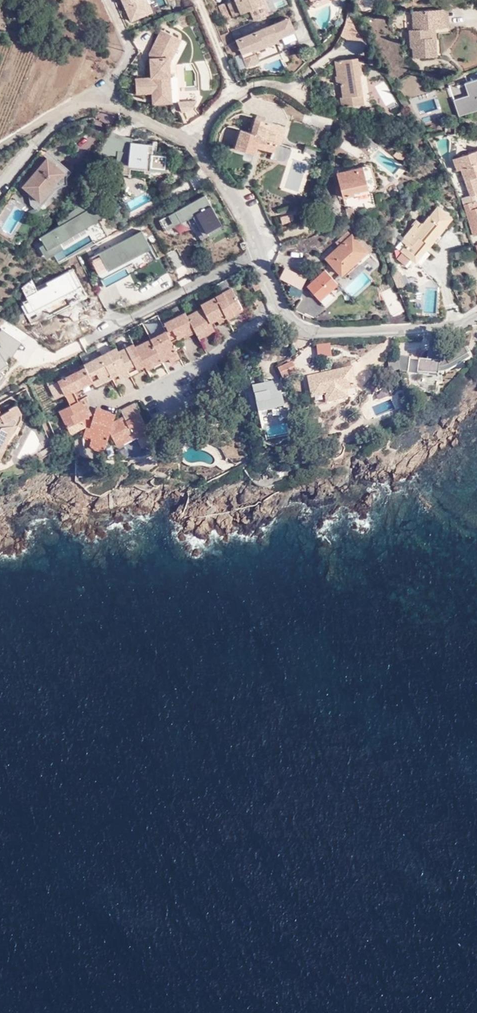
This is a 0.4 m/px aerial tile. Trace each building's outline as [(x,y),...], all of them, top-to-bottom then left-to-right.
[(131,19),(151,11),(146,0),(123,0),(131,19)] [(264,3),(263,0),(230,0),(228,1),(234,16),(264,3)] [(231,19),(224,3),(218,5),(225,22),(231,19)] [(443,29),(441,9),(413,10),(414,29),(410,29),(411,48),(413,48),(414,57),(437,56),(436,39),(431,36),(430,29),(435,29),(443,29)] [(253,49),(280,37),(294,31),(295,31),(289,17),(236,40),(242,54),(248,67),(258,62),(253,49)] [(167,89),(166,78),(169,78),(168,63),(167,55),(176,37),(160,29),(148,55),(149,78),(135,78),(135,93),(151,93),(151,96),(164,96),(164,89),(167,89)] [(294,31),(280,37),(284,47),(297,40),(294,31)] [(167,55),(168,63),(180,39),(176,37),(167,55)] [(395,63),(407,59),(405,53),(393,58),(395,63)] [(242,69),(248,67),(242,54),(237,56),(242,69)] [(364,104),(362,94),(357,94),(355,79),(360,78),(356,57),(335,60),(338,75),(336,75),(337,83),(341,83),(343,97),(340,97),(342,107),(364,104)] [(205,58),(196,61),(203,84),(213,81),(205,58)] [(182,72),(174,74),(186,119),(204,114),(202,104),(202,103),(197,83),(186,86),(182,72)] [(170,104),(169,78),(166,78),(167,89),(164,89),(164,96),(151,96),(151,104),(170,104)] [(385,103),(394,100),(386,80),(378,83),(385,103)] [(465,84),(468,94),(454,99),(459,114),(476,108),(476,80),(465,84)] [(272,141),(277,124),(256,118),(252,132),(241,129),(236,148),(255,153),(257,148),(258,144),(262,146),(262,149),(274,152),(277,142),(272,141)] [(282,125),(277,124),(272,141),(277,142),(282,125)] [(130,138),(110,132),(100,146),(112,151),(117,153),(129,153),(130,143),(130,138)] [(465,147),(468,140),(456,134),(452,145),(454,151),(465,147)] [(153,145),(130,143),(129,153),(117,153),(115,173),(134,175),(134,168),(164,171),(166,155),(152,155),(153,145)] [(454,151),(456,157),(468,153),(465,147),(454,151)] [(470,193),(471,195),(474,194),(476,193),(476,150),(468,153),(456,157),(454,158),(459,170),(461,169),(470,193)] [(55,165),(58,161),(50,154),(47,158),(55,165)] [(70,171),(58,161),(55,165),(47,158),(23,187),(42,204),(70,171)] [(362,166),(337,173),(343,196),(355,193),(355,191),(368,188),(362,166)] [(130,207),(150,199),(146,191),(127,199),(130,207)] [(470,193),(459,197),(461,204),(475,199),(474,194),(471,195),(470,193)] [(86,198),(80,194),(76,200),(81,204),(86,198)] [(206,195),(158,221),(165,232),(192,217),(204,238),(224,228),(206,195)] [(461,204),(471,235),(476,233),(476,204),(475,199),(461,204)] [(86,209),(80,206),(58,222),(60,226),(38,238),(42,245),(38,247),(46,260),(64,250),(61,244),(108,217),(99,202),(86,209)] [(346,208),(349,218),(354,215),(352,206),(346,208)] [(19,223),(23,209),(15,207),(10,221),(19,223)] [(264,209),(254,214),(259,223),(269,218),(264,209)] [(432,220),(429,218),(422,225),(421,225),(418,229),(414,226),(403,240),(408,244),(398,257),(403,263),(404,262),(408,266),(411,268),(415,268),(419,266),(425,259),(417,252),(425,243),(428,245),(450,218),(441,210),(435,217),(432,220)] [(286,214),(289,220),(298,216),(296,211),(286,214)] [(339,246),(351,235),(348,231),(336,241),(339,246)] [(152,251),(142,232),(90,258),(99,278),(152,251)] [(351,234),(351,235),(339,246),(326,258),(342,274),(367,251),(351,234)] [(361,273),(356,267),(348,273),(353,279),(361,273)] [(36,287),(32,279),(21,288),(27,300),(22,302),(23,304),(21,305),(31,325),(89,298),(73,269),(36,287)] [(307,278),(285,269),(279,280),(302,290),(307,278)] [(339,285),(325,269),(305,287),(324,308),(335,298),(331,293),(339,285)] [(132,275),(99,290),(107,307),(139,292),(132,275)] [(260,288),(257,281),(252,284),(256,291),(260,288)] [(231,289),(215,297),(224,314),(227,319),(234,315),(232,311),(240,306),(231,289)] [(224,314),(215,297),(212,299),(209,293),(201,298),(203,303),(200,305),(202,308),(209,322),(224,314)] [(242,310),(240,306),(232,311),(234,315),(242,310)] [(202,308),(186,316),(194,330),(196,334),(205,329),(207,334),(213,330),(209,322),(202,308)] [(164,324),(168,331),(172,329),(177,339),(194,330),(186,316),(185,313),(164,324)] [(168,331),(166,332),(171,342),(177,339),(172,329),(168,331)] [(196,334),(198,338),(207,334),(205,329),(196,334)] [(1,330),(0,331),(0,347),(1,348),(0,349),(0,370),(8,365),(6,361),(11,357),(22,343),(1,330)] [(166,332),(150,340),(161,361),(168,358),(177,353),(171,342),(166,332)] [(144,366),(146,369),(161,361),(150,340),(135,348),(144,366)] [(330,342),(316,344),(317,358),(332,356),(330,342)] [(127,370),(129,374),(144,366),(135,348),(133,344),(117,352),(127,370)] [(420,360),(419,373),(419,374),(439,377),(444,369),(448,369),(469,357),(462,344),(440,356),(428,354),(428,361),(420,360)] [(116,348),(101,356),(110,374),(116,371),(118,374),(127,370),(117,352),(116,348)] [(177,353),(168,358),(171,362),(179,358),(177,353)] [(397,355),(400,371),(410,372),(411,358),(411,355),(397,355)] [(101,356),(83,365),(94,385),(94,386),(111,377),(110,374),(101,356)] [(277,365),(284,379),(298,372),(291,358),(277,365)] [(411,358),(410,372),(419,373),(420,360),(411,358)] [(64,395),(70,406),(78,402),(74,395),(94,385),(83,365),(80,367),(81,369),(58,381),(59,382),(49,387),(55,399),(64,395)] [(351,365),(306,375),(311,398),(323,395),(325,402),(345,397),(344,393),(357,391),(351,365)] [(127,370),(118,374),(120,378),(129,374),(127,370)] [(282,396),(281,390),(278,391),(273,380),(252,385),(254,393),(246,395),(250,412),(258,411),(259,413),(285,408),(282,396)] [(70,406),(59,411),(68,427),(80,421),(82,419),(91,415),(86,404),(83,405),(81,400),(78,402),(70,406)] [(137,439),(149,433),(134,404),(121,411),(124,417),(113,423),(110,432),(116,446),(136,436),(137,439)] [(344,428),(344,413),(335,412),(335,405),(322,405),(321,428),(344,428)] [(0,412),(0,421),(4,419),(6,424),(20,418),(21,416),(16,407),(2,414),(0,412)] [(92,437),(91,440),(106,444),(110,432),(113,423),(115,415),(96,409),(93,415),(90,428),(86,427),(85,430),(84,435),(92,437)] [(90,428),(93,415),(91,415),(82,419),(86,427),(90,428)] [(12,429),(8,438),(20,418),(6,424),(8,429),(12,429)] [(80,421),(68,427),(71,434),(84,428),(80,421)] [(243,431),(241,423),(233,425),(235,433),(243,431)] [(8,438),(12,429),(8,429),(0,429),(0,455),(8,438)] [(152,440),(149,433),(137,439),(140,446),(152,440)] [(106,444),(91,440),(90,446),(104,451),(106,444)]
